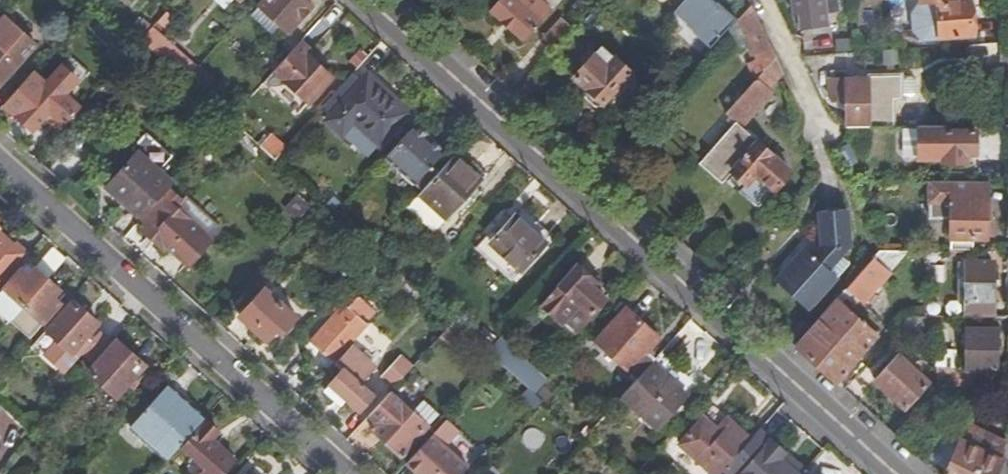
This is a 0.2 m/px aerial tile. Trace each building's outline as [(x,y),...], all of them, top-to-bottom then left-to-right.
[(290,33),(312,9),(302,0),(267,0),(260,8),(290,33)] [(490,11),(522,39),(549,9),(539,0),(501,0),(490,11)] [(792,6),(798,6),(801,28),(823,26),(820,0),(792,0),(792,6)] [(919,3),(913,16),(913,29),(922,39),(971,36),(969,0),(965,0),(949,1),(948,0),(919,0),(919,3)] [(776,60),(750,2),(736,18),(754,58),(747,61),(756,82),(776,60)] [(152,30),(141,42),(185,82),(196,70),(152,30)] [(3,50),(0,48),(0,87),(38,46),(22,31),(3,50)] [(297,49),(306,57),(311,51),(302,43),(297,49)] [(599,44),(571,74),(582,85),(581,95),(591,103),(600,101),(628,71),(599,44)] [(297,49),(274,74),(311,105),(333,80),(306,57),(297,49)] [(858,55),(833,57),(833,70),(859,68),(858,55)] [(756,82),(723,116),(733,125),(696,165),(719,186),(730,174),(744,187),(738,194),(756,211),(790,174),(738,129),(769,93),(767,91),(783,75),(776,60),(756,82)] [(50,113),(64,126),(80,109),(65,96),(78,82),(62,68),(45,85),(31,73),(3,105),(33,131),(50,113)] [(190,87),(205,100),(218,87),(203,73),(190,87)] [(353,75),(323,109),(332,118),(327,124),(341,137),(353,124),(379,147),(409,113),(368,77),(363,83),(353,75)] [(850,129),(896,128),(897,102),(905,101),(905,79),(872,79),(872,82),(832,83),(833,100),(841,105),(850,105),(850,129)] [(431,138),(417,126),(411,133),(424,145),(431,138)] [(945,127),(920,127),(920,164),(944,164),(945,168),(968,167),(968,158),(976,158),(976,132),(945,131),(945,127)] [(411,133),(386,160),(423,192),(441,172),(433,166),(446,152),(431,138),(424,145),(411,133)] [(272,136),(260,150),(275,163),(287,149),(272,136)] [(142,221),(174,185),(138,153),(107,189),(142,221)] [(423,192),(418,197),(446,223),(482,184),(453,158),(441,172),(423,192)] [(987,183),(931,183),(932,221),(953,221),(954,249),(975,249),(975,240),(987,240),(987,183)] [(184,263),(207,238),(176,209),(183,202),(172,191),(139,228),(165,251),(168,249),(184,263)] [(176,209),(211,241),(222,229),(187,197),(183,202),(176,209)] [(847,210),(824,211),(826,244),(818,252),(809,244),(777,278),(811,308),(842,274),(833,265),(851,247),(847,210)] [(491,245),(523,274),(548,246),(516,218),(491,245)] [(28,256),(14,244),(11,246),(0,237),(0,287),(28,256)] [(207,238),(184,263),(188,267),(211,241),(207,238)] [(3,289),(22,307),(47,279),(61,263),(51,253),(36,269),(34,268),(27,275),(21,270),(3,289)] [(795,345),(836,382),(877,336),(841,304),(851,294),(861,304),(889,273),(874,258),(795,345)] [(966,299),(925,298),(925,317),(936,317),(994,318),(994,264),(966,263),(966,299)] [(563,325),(567,321),(581,306),(592,316),(605,301),(595,292),(600,286),(579,267),(543,306),(563,325)] [(22,307),(9,321),(27,337),(58,304),(52,298),(59,291),(47,279),(22,307)] [(277,337),(296,317),(265,290),(240,318),(267,342),(274,334),(277,337)] [(335,364),(354,343),(369,326),(359,317),(362,314),(368,319),(374,313),(359,299),(340,318),(332,317),(310,340),(335,364)] [(72,302),(38,339),(63,361),(97,325),(72,302)] [(579,331),(592,316),(581,306),(567,321),(579,331)] [(595,344),(638,380),(656,360),(648,353),(660,339),(626,309),(595,344)] [(936,317),(925,317),(910,316),(891,337),(902,346),(937,346),(936,317)] [(296,318),(296,317),(277,337),(278,338),(296,318)] [(452,321),(443,331),(454,341),(463,331),(452,321)] [(966,369),(995,370),(996,330),(966,330),(966,367),(966,369)] [(538,378),(497,341),(487,353),(497,362),(528,389),(538,378)] [(88,374),(114,398),(143,367),(116,342),(88,374)] [(378,365),(354,343),(335,364),(342,370),(329,385),(358,411),(371,397),(359,385),(378,365)] [(656,360),(638,380),(622,399),(657,430),(697,386),(661,354),(656,360)] [(379,376),(392,388),(410,368),(397,357),(379,376)] [(874,382),(904,409),(924,386),(895,359),(874,382)] [(937,366),(936,383),(995,385),(995,370),(966,369),(966,367),(937,366)] [(538,378),(528,389),(537,398),(547,386),(538,378)] [(126,432),(161,466),(203,420),(167,387),(126,432)] [(414,409),(391,389),(371,412),(379,420),(373,425),(403,452),(429,424),(414,409)] [(414,409),(429,424),(442,410),(426,396),(414,409)] [(712,473),(720,473),(754,436),(734,419),(731,423),(713,407),(680,444),(712,473)] [(945,473),(997,473),(1003,460),(1004,451),(1005,441),(957,419),(947,442),(930,458),(946,473),(945,473)] [(233,462),(210,441),(216,434),(204,423),(182,448),(205,470),(202,473),(223,473),(233,462)] [(406,463),(418,473),(459,473),(466,467),(440,444),(448,435),(439,426),(406,463)]
